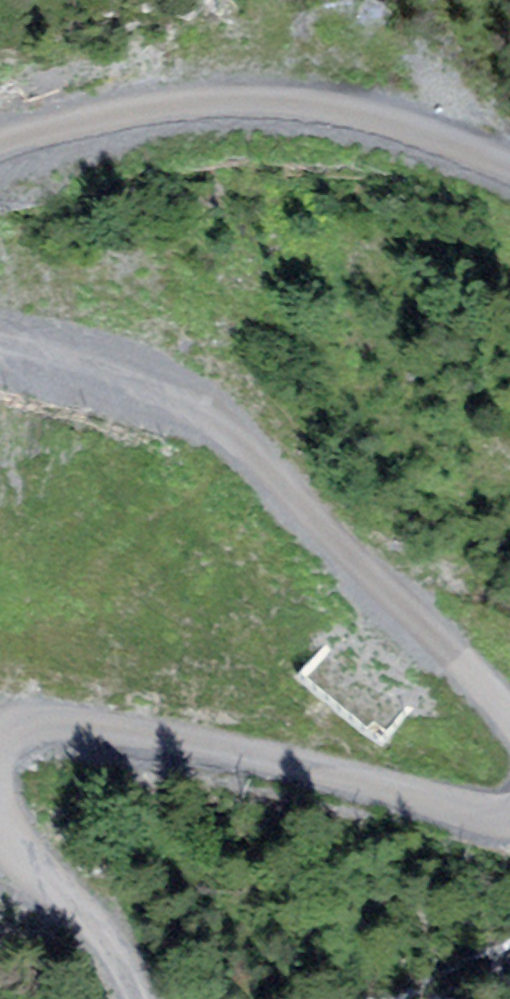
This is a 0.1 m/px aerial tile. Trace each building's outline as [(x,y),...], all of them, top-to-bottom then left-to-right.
[(405,690),(322,622),(289,661),(373,730),(405,690)]
